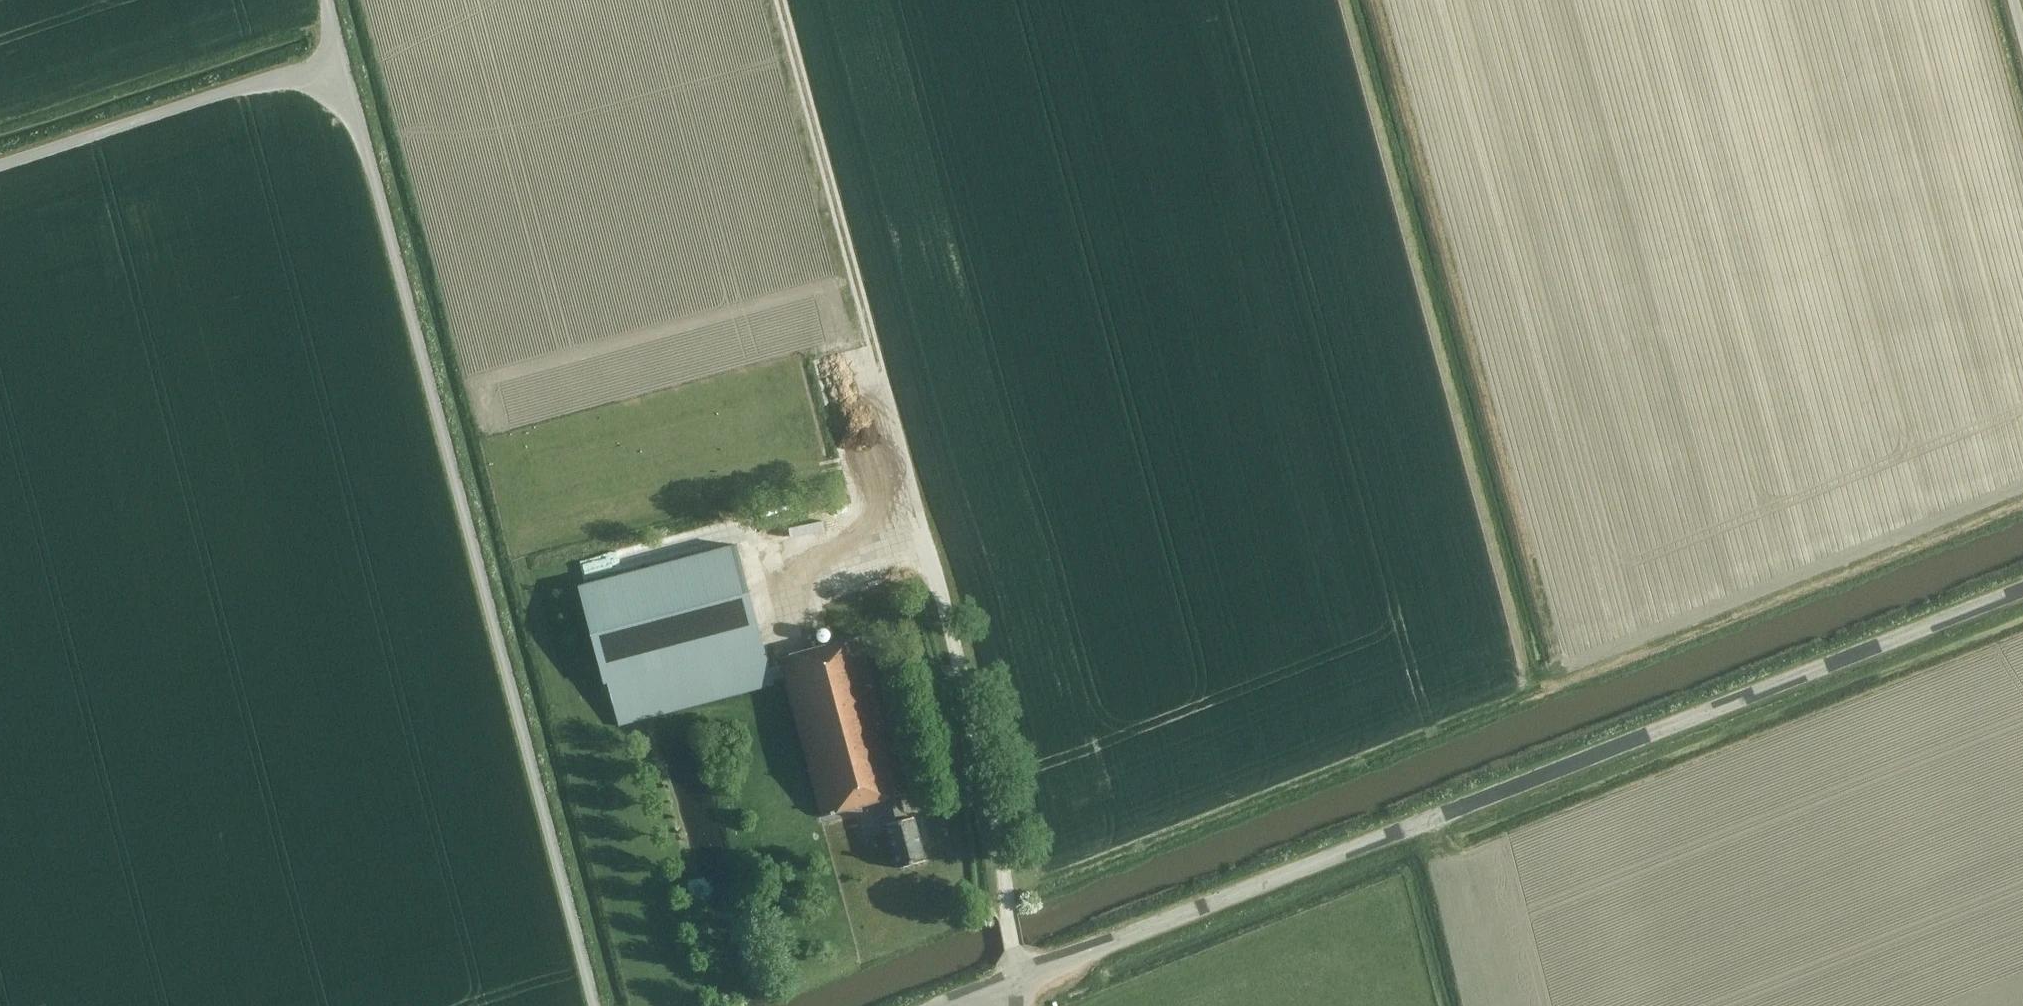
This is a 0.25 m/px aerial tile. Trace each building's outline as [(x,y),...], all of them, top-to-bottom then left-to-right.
[(766,668),(732,545),(585,586),(578,588),(617,727),(672,711),(771,684),(770,681),(773,680),(772,679),(769,667),(766,668)] [(903,793),(861,635),(780,656),(822,815),(883,799),(900,867),(927,860),(915,815),(906,818),(900,794),(903,793)]
